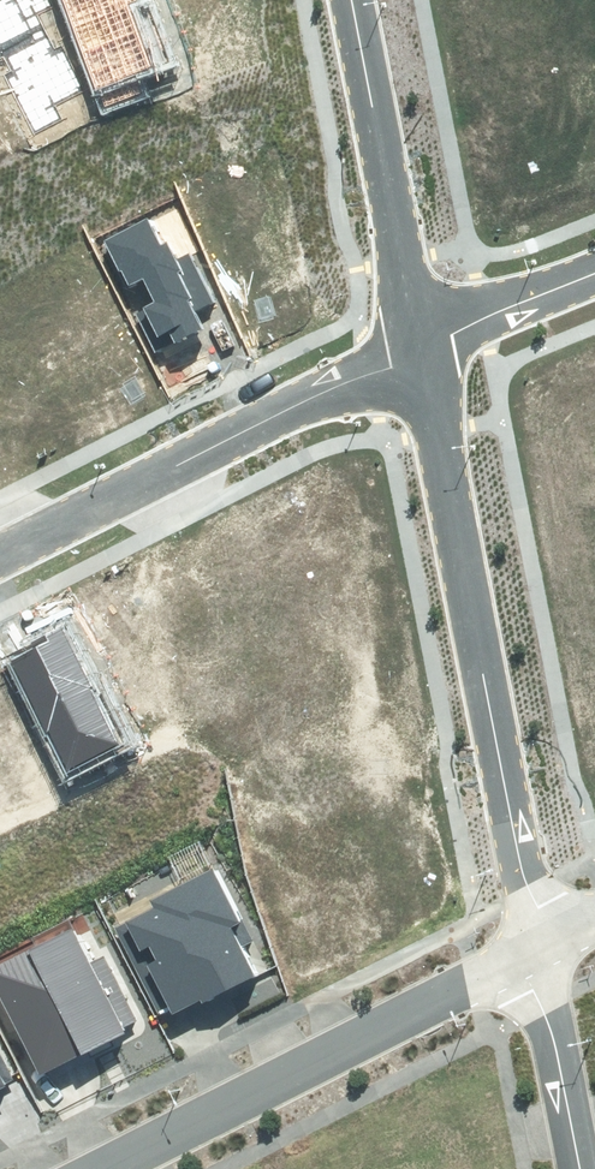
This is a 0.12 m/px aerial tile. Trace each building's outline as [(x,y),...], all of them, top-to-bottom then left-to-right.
[(220,860),(155,893),(159,902),(118,922),(162,1009),(177,1002),(179,1007),(207,993),(209,997),(264,970),(240,921),(248,917),(220,860)] [(0,963),(0,974),(47,1068),(133,1025),(81,922),(0,963)] [(16,1080),(0,1047),(0,1088),(16,1080)]
